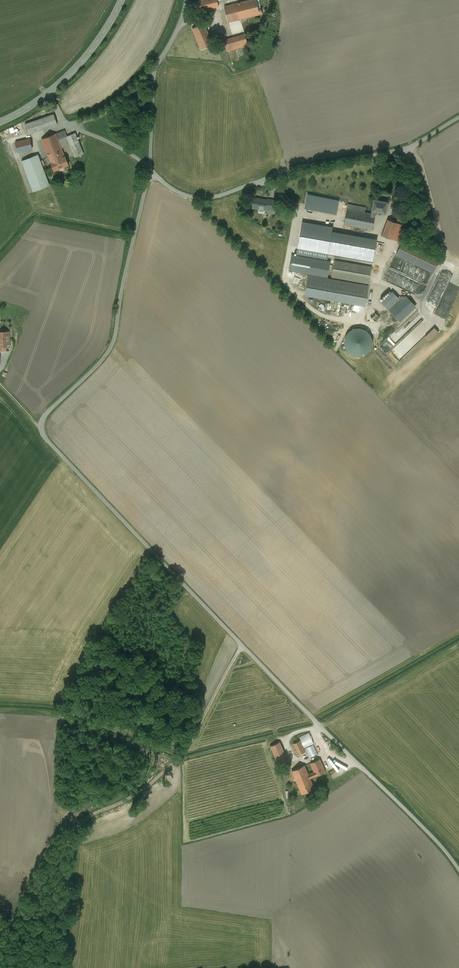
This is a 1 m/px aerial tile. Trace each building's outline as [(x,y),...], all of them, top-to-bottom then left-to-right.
[(194,2),(196,12),(219,6),(217,1),(217,0),(202,0),(194,2)] [(224,7),(228,22),(247,17),(259,14),(258,9),(261,9),(259,0),(249,0),(241,2),(224,7)] [(192,28),(193,29),(201,50),(213,45),(204,24),(192,28)] [(245,34),(224,40),(227,51),(248,45),(245,34)] [(54,114),(25,124),(28,134),(57,124),(54,114)] [(55,134),(42,139),(51,162),(65,156),(61,147),(70,144),(75,157),(84,154),(78,139),(75,133),(67,136),(65,130),(56,134),(55,134)] [(30,138),(15,142),(18,152),(32,148),(30,138)] [(38,155),(22,161),(33,192),(50,185),(38,155)] [(51,162),(54,170),(69,164),(65,156),(51,162)] [(308,194),(306,208),(335,214),(338,200),(308,194)] [(267,200),(254,197),(252,207),(265,210),(265,209),(273,210),(274,200),(270,200),(267,200)] [(387,202),(374,199),(372,211),(371,214),(375,214),(375,211),(385,213),(387,202)] [(366,207),(348,204),(347,209),(365,212),(366,207)] [(365,212),(347,209),(344,224),(372,229),(375,214),(371,214),(365,212)] [(406,214),(399,211),(395,222),(401,224),(405,214),(406,214)] [(395,222),(388,220),(382,236),(397,241),(399,238),(403,225),(401,224),(395,222)] [(376,240),(331,233),(332,228),(303,223),(300,245),(329,250),(329,253),(373,260),(376,240)] [(440,259),(402,241),(396,254),(434,272),(440,259)] [(371,267),(335,260),(332,277),(369,283),(371,267)] [(387,279),(404,287),(408,279),(391,271),(387,279)] [(321,278),(308,276),(305,295),(344,302),(365,306),(368,286),(321,278)] [(379,300),(381,302),(391,292),(389,290),(379,300)] [(388,309),(399,299),(392,292),(391,292),(381,302),(388,309)] [(402,296),(389,309),(398,320),(414,305),(406,296),(404,298),(402,296)] [(416,307),(414,305),(398,320),(400,322),(416,307)] [(347,349),(349,352),(352,354),(355,355),(359,356),(362,355),(365,354),(368,352),(370,350),(372,347),(373,343),(372,340),(371,336),(370,333),(367,331),(364,329),(360,328),(356,328),(353,330),(349,332),(347,335),(345,338),(345,342),(345,346),(347,349)] [(0,332),(0,341),(9,341),(9,332),(0,332)] [(396,363),(408,353),(400,342),(387,352),(396,363)] [(305,752),(300,740),(293,743),(298,755),(305,752)] [(288,761),(279,742),(270,746),(279,765),(288,761)] [(320,759),(310,763),(314,771),(316,776),(325,772),(320,759)] [(304,765),(292,771),(301,793),(314,788),(310,778),(308,774),(304,765)]
